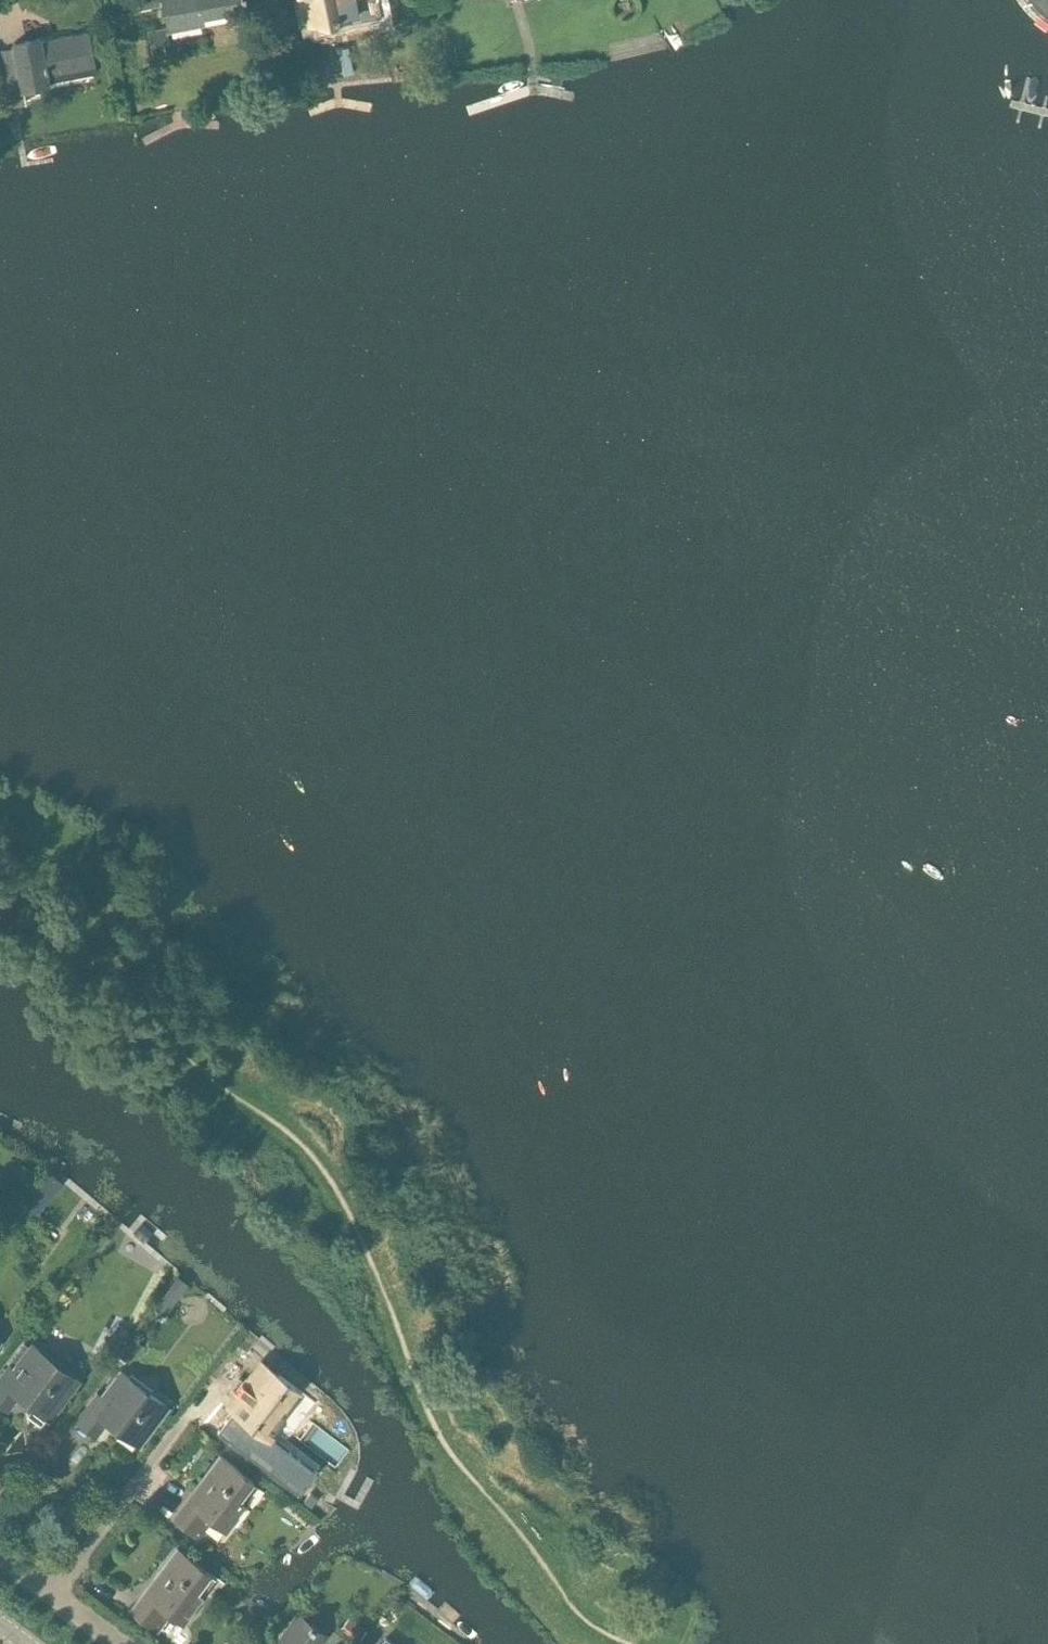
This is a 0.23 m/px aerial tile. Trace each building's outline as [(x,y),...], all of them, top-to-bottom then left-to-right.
[(140,9),(161,5),(163,11),(166,26),(167,32),(205,25),(204,20),(226,15),(227,20),(248,15),(245,0),(138,0),(140,9)] [(308,22),(331,17),(332,19),(338,18),(338,16),(372,9),(370,0),(304,0),(308,22)] [(1034,5),(1040,12),(1046,17),(1047,18),(1047,0),(1029,0),(1034,5)] [(95,72),(87,32),(40,41),(39,38),(12,43),(14,49),(2,51),(13,106),(26,104),(23,90),(50,85),(49,81),(95,72)] [(46,1168),(20,1200),(36,1213),(63,1181),(46,1168)] [(105,1236),(95,1249),(99,1252),(109,1239),(105,1236)] [(161,1296),(153,1307),(164,1315),(172,1304),(161,1296)] [(118,1323),(104,1343),(116,1351),(130,1332),(118,1323)] [(131,1335),(117,1353),(129,1362),(143,1345),(131,1335)] [(31,1340),(27,1345),(23,1342),(11,1358),(15,1361),(11,1367),(9,1365),(0,1378),(0,1404),(6,1409),(17,1394),(49,1418),(80,1377),(31,1340)] [(233,1411),(217,1431),(299,1494),(316,1471),(268,1435),(271,1431),(272,1431),(288,1409),(282,1404),(295,1387),(263,1362),(228,1407),(233,1411)] [(169,1404),(120,1367),(100,1393),(98,1392),(77,1421),(95,1434),(106,1420),(138,1444),(169,1404)] [(224,1530),(258,1485),(219,1456),(173,1518),(201,1539),(214,1522),(224,1530)] [(311,1495),(305,1502),(312,1508),(318,1500),(311,1495)] [(181,1622),(215,1578),(177,1549),(130,1611),(158,1632),(171,1614),(181,1622)] [(323,1635),(296,1615),(275,1643),(316,1643),(323,1635)] [(358,1642),(367,1631),(348,1616),(340,1627),(358,1642)] [(383,1636),(377,1643),(394,1643),(383,1636)]
